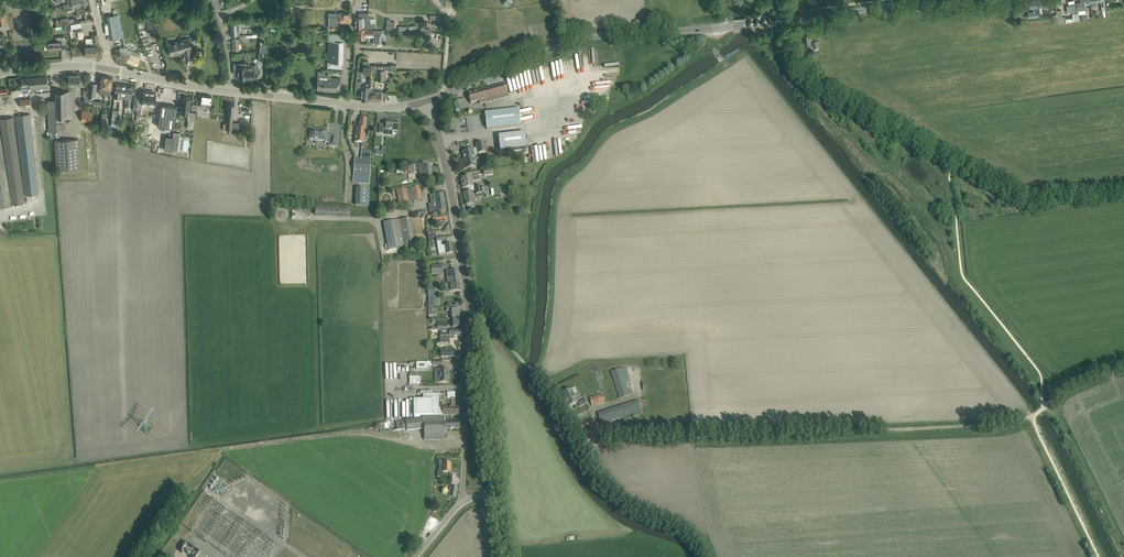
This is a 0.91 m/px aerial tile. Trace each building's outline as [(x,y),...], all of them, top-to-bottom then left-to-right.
[(63,5),(64,11),(73,9),(73,7),(77,6),(79,14),(84,12),(83,7),(87,6),(86,0),(83,0),(69,4),(63,5)] [(1036,2),(1036,0),(1030,0),(1031,7),(1033,7),(1034,11),(1028,12),(1029,18),(1038,17),(1036,2)] [(1042,6),(1043,6),(1043,7),(1047,6),(1047,2),(1043,2),(1042,0),(1036,0),(1036,2),(1038,17),(1044,16),(1043,11),(1042,11),(1042,6)] [(1090,0),(1081,0),(1081,2),(1074,3),(1075,13),(1079,12),(1079,10),(1085,9),(1085,5),(1086,5),(1086,4),(1090,4),(1090,3),(1090,0)] [(1090,3),(1101,2),(1102,10),(1106,9),(1105,0),(1090,0),(1090,3)] [(1057,16),(1053,17),(1053,18),(1054,24),(1063,22),(1063,17),(1062,10),(1057,10),(1057,16)] [(7,13),(6,11),(0,12),(0,25),(9,23),(7,13)] [(351,21),(351,14),(344,14),(344,13),(340,13),(340,15),(338,15),(338,13),(330,13),(330,20),(332,20),(332,24),(338,25),(337,21),(340,21),(340,22),(340,21),(351,21)] [(359,17),(355,18),(355,28),(366,27),(366,28),(376,28),(375,23),(371,23),(370,17),(369,17),(368,13),(359,13),(359,17)] [(119,14),(107,16),(108,22),(111,39),(123,37),(119,14)] [(72,31),(82,29),(81,21),(70,23),(72,31)] [(386,25),(386,30),(394,30),(395,21),(391,21),(391,25),(386,25)] [(240,36),(239,24),(231,25),(232,36),(240,36)] [(365,30),(365,29),(357,29),(357,38),(365,38),(365,37),(374,37),(373,43),(381,44),(381,43),(379,43),(379,35),(381,35),(382,31),(365,30)] [(86,45),(85,45),(85,50),(86,56),(97,55),(96,45),(98,45),(97,34),(92,34),(92,37),(87,37),(86,37),(86,43),(86,45)] [(335,40),(343,41),(343,35),(329,34),(327,68),(342,68),(342,63),(334,62),(335,40)] [(812,40),(811,37),(811,36),(809,36),(809,34),(804,35),(805,39),(803,39),(804,43),(805,43),(805,45),(810,45),(810,40),(812,40)] [(66,39),(65,36),(56,37),(56,41),(48,41),(44,41),(45,49),(48,49),(50,49),(50,50),(53,50),(53,49),(62,48),(62,44),(66,44),(66,39)] [(192,49),(191,44),(189,38),(168,44),(171,55),(183,52),(186,59),(193,57),(191,50),(192,49)] [(247,42),(246,38),(242,38),(242,39),(233,39),(233,50),(239,50),(238,43),(247,42)] [(120,47),(117,55),(122,58),(121,59),(131,63),(137,66),(141,54),(140,54),(127,49),(127,48),(124,47),(124,48),(120,47)] [(246,78),(246,66),(241,66),(241,63),(234,64),(234,72),(238,72),(239,79),(246,79),(246,78)] [(255,78),(254,67),(250,67),(249,64),(246,64),(246,66),(246,78),(255,78)] [(79,85),(79,81),(79,75),(68,75),(68,91),(72,91),(76,91),(76,85),(79,85)] [(317,84),(317,89),(323,90),(323,91),(336,91),(336,88),(339,88),(340,78),(334,78),(328,78),(328,75),(318,75),(317,77),(317,84)] [(21,79),(22,84),(22,88),(30,87),(30,89),(48,87),(47,76),(21,79)] [(106,92),(108,77),(101,76),(99,93),(104,94),(104,91),(106,92)] [(113,77),(108,77),(106,92),(104,91),(104,94),(110,95),(113,77)] [(90,83),(89,89),(88,96),(95,97),(97,84),(90,83)] [(359,91),(359,95),(360,96),(361,96),(361,100),(368,100),(369,86),(369,84),(368,84),(366,83),(366,86),(362,86),(362,91),(360,90),(359,91)] [(477,91),(468,94),(470,103),(480,101),(481,104),(508,97),(505,83),(477,91)] [(135,94),(136,86),(127,85),(125,102),(130,102),(130,98),(132,98),(132,93),(135,94)] [(88,97),(88,96),(89,89),(83,89),(83,97),(84,97),(84,102),(93,104),(94,98),(88,97)] [(140,94),(138,107),(142,108),(142,103),(148,104),(150,91),(146,90),(146,91),(144,91),(143,94),(140,94)] [(380,101),(381,96),(381,91),(373,90),(373,92),(370,92),(369,95),(369,100),(380,101)] [(71,117),(72,91),(68,91),(55,91),(56,99),(56,122),(63,122),(63,117),(71,117)] [(150,91),(148,104),(155,104),(156,93),(154,92),(154,91),(150,91)] [(210,104),(212,96),(202,94),(200,107),(210,108),(210,104)] [(193,129),(196,112),(188,111),(190,98),(189,98),(189,97),(184,96),(184,97),(183,97),(182,102),(181,102),(180,107),(182,107),(181,113),(188,114),(187,117),(189,117),(187,128),(193,129)] [(31,98),(20,99),(21,107),(32,106),(31,98)] [(56,123),(56,122),(56,99),(48,100),(49,131),(56,131),(56,123)] [(103,101),(94,100),(93,106),(102,108),(103,101)] [(175,129),(178,107),(161,104),(158,126),(175,129)] [(232,122),(233,113),(234,113),(234,110),(235,104),(228,104),(228,109),(227,122),(227,131),(235,131),(235,122),(232,122)] [(519,109),(485,113),(487,129),(520,125),(519,109)] [(92,122),(92,111),(82,111),(81,122),(92,122)] [(15,115),(24,190),(25,195),(39,194),(39,188),(30,113),(15,115)] [(12,205),(25,203),(13,117),(0,119),(12,205)] [(356,128),(356,133),(355,142),(361,143),(361,147),(363,148),(364,143),(366,124),(366,119),(361,118),(360,128),(356,128)] [(386,130),(393,131),(392,135),(397,136),(399,122),(393,121),(393,122),(387,121),(387,120),(386,125),(384,125),(379,124),(379,133),(383,133),(383,129),(386,129),(386,130)] [(319,130),(311,129),(310,132),(309,132),(309,135),(310,136),(310,139),(326,141),(330,141),(330,146),(337,147),(338,137),(331,136),(331,137),(327,136),(327,130),(319,129),(319,130)] [(166,134),(164,147),(172,148),(178,149),(180,136),(178,136),(178,134),(180,135),(180,132),(174,131),(174,135),(166,134)] [(525,133),(498,136),(500,152),(527,149),(525,133)] [(12,205),(6,169),(0,135),(0,207),(12,205)] [(54,140),(56,170),(80,169),(79,139),(54,140)] [(464,170),(476,168),(474,154),(486,152),(484,142),(476,144),(477,149),(473,150),(473,148),(468,149),(468,151),(462,152),(464,160),(464,161),(463,161),(463,160),(462,160),(464,170)] [(361,159),(354,159),(353,183),(370,183),(371,151),(361,150),(361,159)] [(425,162),(420,163),(419,164),(421,175),(425,175),(425,177),(432,175),(430,166),(426,166),(425,162)] [(480,180),(479,175),(460,178),(462,189),(474,187),(473,182),(480,180)] [(483,193),(482,187),(481,185),(474,187),(476,194),(483,193)] [(422,200),(420,186),(397,190),(399,203),(409,201),(414,200),(414,201),(422,200)] [(356,187),(355,205),(369,206),(370,188),(356,187)] [(474,204),(472,192),(463,193),(465,205),(474,204)] [(446,211),(443,193),(430,196),(431,207),(429,208),(430,214),(446,211)] [(315,216),(348,217),(348,207),(316,206),(315,216)] [(432,215),(427,215),(428,220),(433,219),(433,223),(439,223),(443,223),(448,222),(447,216),(443,216),(443,213),(437,214),(432,215)] [(416,245),(411,218),(384,223),(389,250),(416,245)] [(445,241),(445,236),(436,238),(439,255),(447,253),(447,254),(453,253),(452,244),(445,245),(442,246),(441,241),(445,241)] [(432,275),(443,275),(442,265),(431,266),(432,275)] [(458,270),(453,271),(451,271),(446,271),(447,281),(447,284),(460,283),(458,270)] [(460,291),(460,283),(447,284),(445,285),(446,292),(460,291)] [(462,309),(456,309),(452,310),(452,318),(453,318),(462,318),(462,309)] [(462,327),(462,318),(453,318),(453,327),(462,327)] [(447,330),(440,330),(440,334),(440,339),(454,339),(454,336),(462,336),(462,330),(457,330),(450,330),(447,330)] [(449,374),(449,369),(440,369),(440,373),(435,373),(435,383),(448,383),(448,374),(449,374)] [(630,396),(622,369),(611,372),(620,399),(630,396)] [(578,402),(572,391),(571,389),(563,393),(569,406),(578,402)] [(439,415),(439,408),(438,394),(424,394),(424,399),(414,400),(414,415),(415,415),(439,415)] [(605,402),(603,395),(590,398),(592,406),(605,402)] [(638,400),(621,406),(598,413),(602,424),(632,414),(633,417),(642,414),(638,400)] [(443,408),(439,408),(439,415),(443,415),(450,415),(450,416),(454,416),(454,415),(461,415),(461,406),(443,407),(443,408)] [(444,417),(439,417),(424,417),(424,440),(445,440),(445,429),(459,429),(458,422),(445,422),(444,417)] [(406,421),(400,422),(401,424),(401,426),(401,431),(406,430),(407,431),(423,429),(422,418),(406,420),(406,421)] [(595,438),(590,428),(596,425),(593,419),(579,426),(582,432),(584,431),(586,434),(584,434),(588,441),(595,438)] [(450,463),(450,460),(439,460),(439,472),(450,472),(450,463)] [(458,487),(452,486),(450,486),(448,496),(450,497),(455,498),(458,487)]
